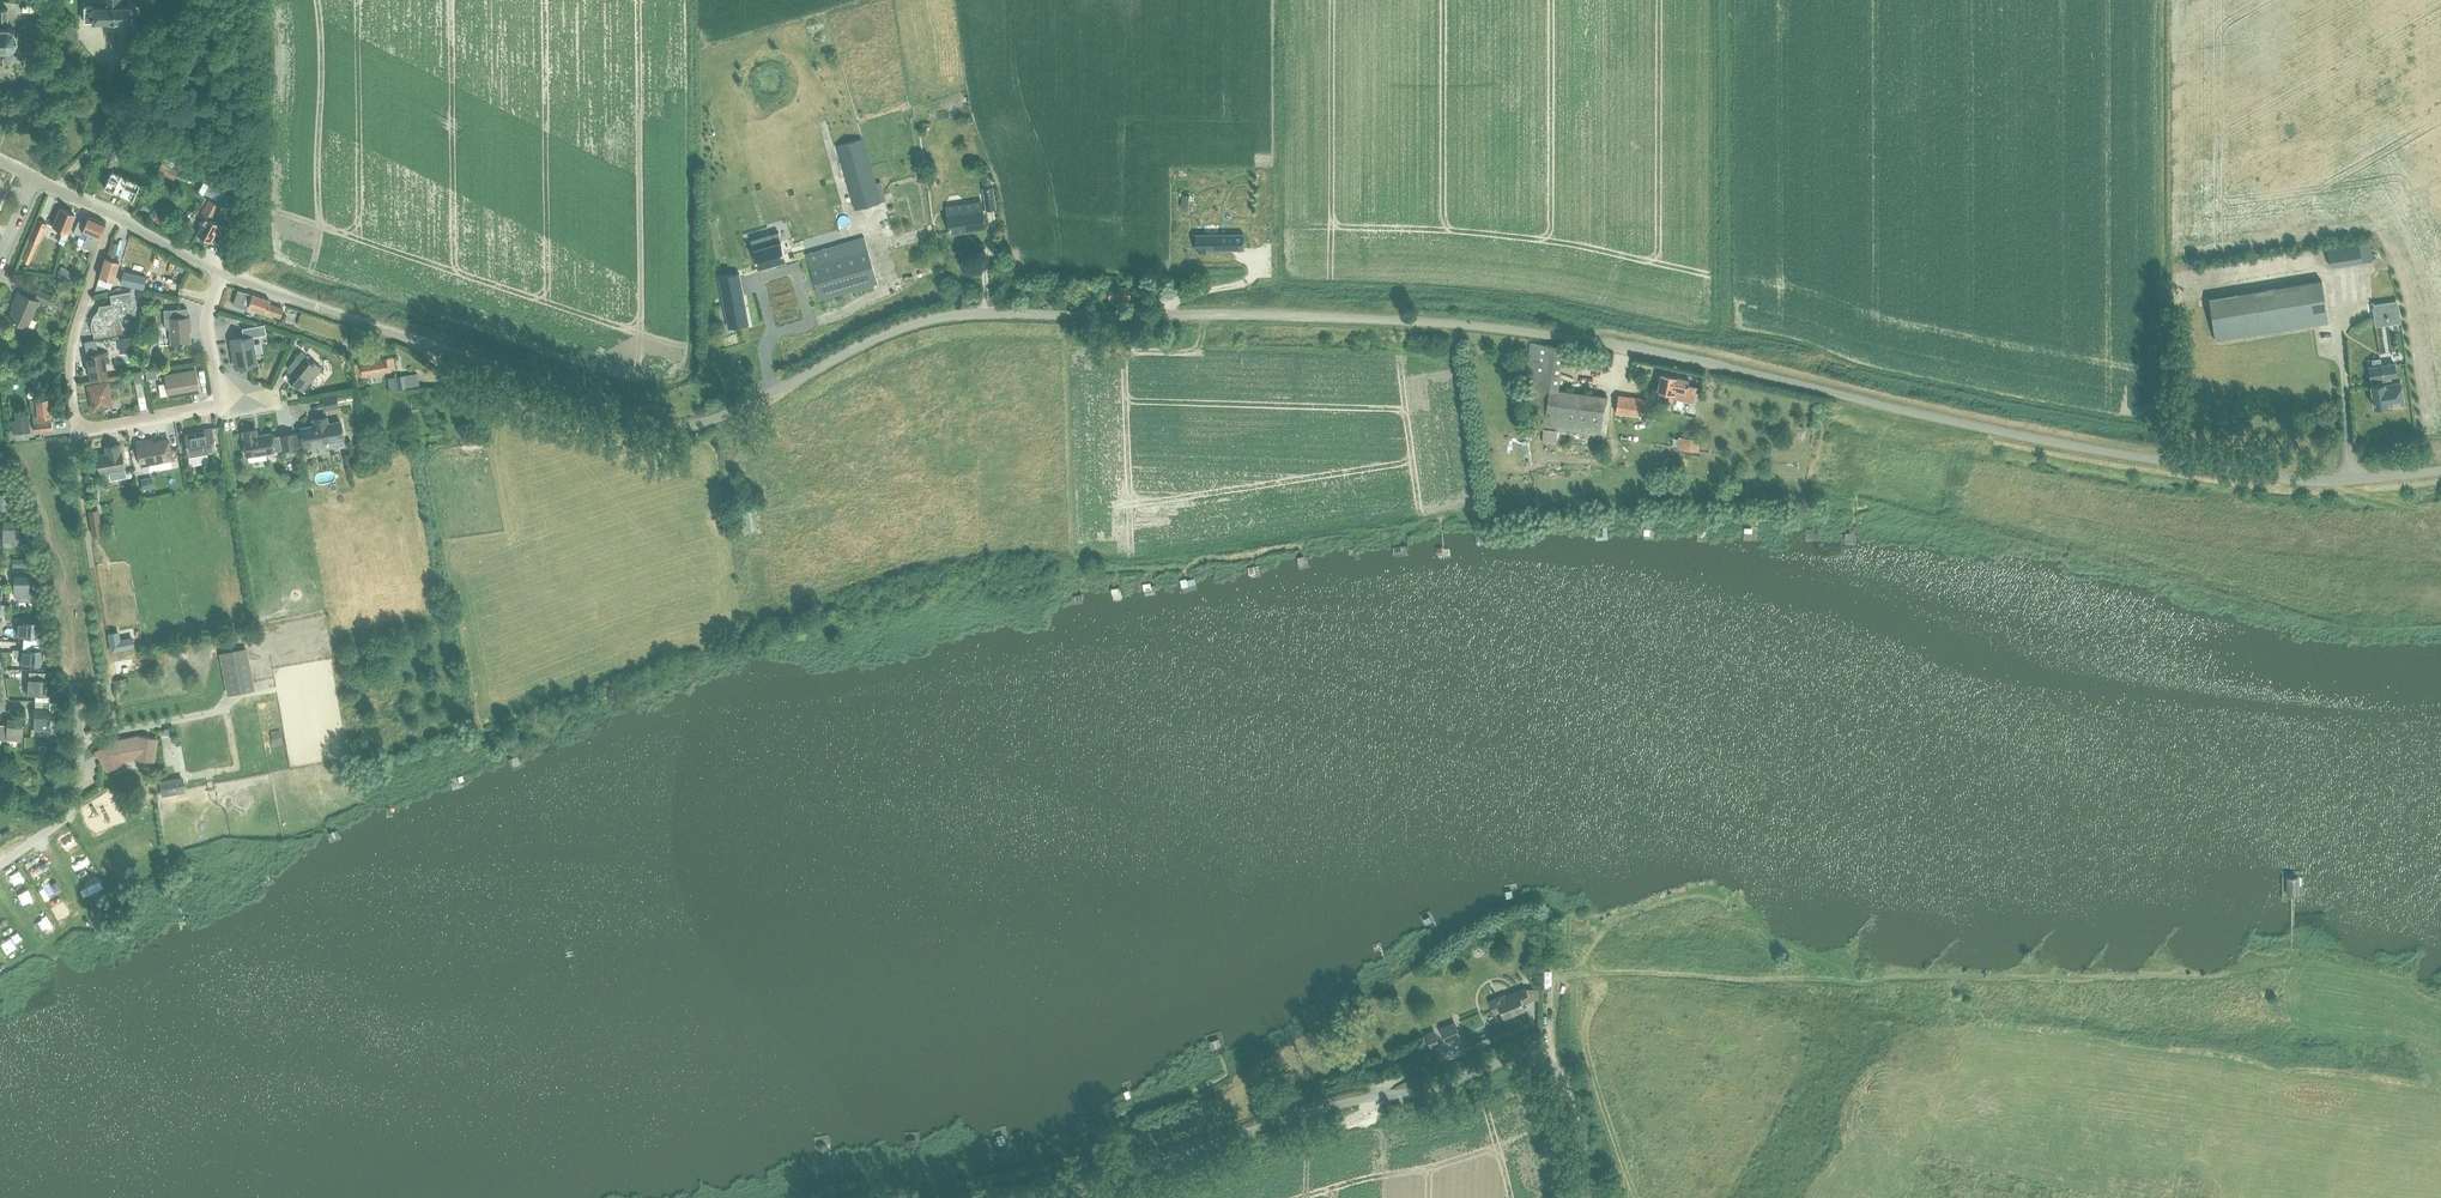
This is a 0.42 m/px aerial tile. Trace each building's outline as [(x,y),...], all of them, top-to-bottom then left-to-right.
[(85,6),(85,21),(134,20),(133,4),(139,4),(138,0),(103,0),(103,1),(100,1),(100,5),(85,6)] [(33,10),(33,1),(18,2),(19,11),(33,10)] [(10,62),(10,57),(13,57),(12,54),(14,53),(14,47),(15,47),(16,47),(17,46),(16,45),(17,41),(19,42),(19,40),(18,40),(18,35),(19,35),(18,33),(17,33),(15,29),(15,28),(14,27),(13,28),(10,26),(11,25),(9,25),(8,8),(0,8),(0,62),(10,62)] [(793,75),(809,73),(808,63),(792,65),(793,75)] [(863,138),(839,145),(857,209),(881,202),(863,138)] [(111,147),(106,164),(113,167),(118,149),(111,147)] [(158,172),(170,177),(174,169),(162,164),(158,172)] [(111,169),(103,187),(132,201),(141,183),(111,169)] [(209,184),(204,193),(219,200),(227,205),(228,205),(228,204),(232,197),(231,196),(223,192),(209,184)] [(987,210),(995,208),(993,187),(984,188),(987,210)] [(203,224),(198,233),(211,240),(212,240),(212,239),(219,244),(229,225),(224,222),(222,221),(221,224),(211,219),(219,204),(210,199),(209,199),(202,211),(201,214),(200,216),(202,217),(200,222),(203,224)] [(76,214),(62,208),(54,226),(65,230),(60,241),(65,243),(74,224),(72,223),(76,214)] [(984,210),(949,215),(951,233),(987,228),(984,210)] [(80,220),(75,231),(82,234),(83,231),(89,233),(84,245),(91,249),(87,259),(90,260),(95,250),(99,241),(99,240),(107,222),(90,215),(86,223),(80,220)] [(38,219),(30,237),(32,238),(23,260),(30,263),(46,223),(38,219)] [(767,235),(752,240),(757,257),(760,267),(787,259),(782,241),(779,232),(767,235)] [(1207,233),(1196,233),(1196,250),(1244,249),(1244,233),(1220,233),(1207,233)] [(807,253),(807,254),(808,259),(810,265),(814,277),(820,300),(822,299),(878,283),(865,237),(807,253)] [(96,287),(95,292),(105,290),(106,287),(108,287),(111,286),(113,281),(119,261),(114,260),(119,243),(112,241),(107,257),(105,257),(99,276),(100,277),(96,287)] [(2370,243),(2328,249),(2330,268),(2372,262),(2370,243)] [(66,269),(61,267),(61,271),(58,270),(58,277),(70,278),(69,273),(66,269)] [(125,271),(122,283),(144,288),(146,276),(125,271)] [(730,275),(720,277),(729,328),(750,324),(744,297),(740,273),(730,275)] [(2382,273),(2370,273),(2369,287),(2381,288),(2382,273)] [(2321,281),(2207,298),(2214,340),(2327,322),(2321,281)] [(1015,286),(1014,299),(1015,299),(1020,299),(1020,297),(1023,297),(1024,287),(1021,287),(1021,286),(1015,286)] [(1129,287),(1110,287),(1110,299),(1130,299),(1130,298),(1135,298),(1135,288),(1130,288),(1130,287),(1129,287)] [(270,300),(238,289),(233,304),(248,309),(249,306),(280,317),(283,308),(269,303),(270,300)] [(56,296),(40,290),(37,297),(53,304),(56,296)] [(111,303),(99,305),(97,309),(95,313),(93,318),(92,323),(92,328),(93,332),(94,337),(122,332),(121,322),(119,313),(124,312),(123,302),(133,300),(132,291),(110,294),(111,303)] [(39,301),(19,292),(15,301),(17,302),(10,318),(27,326),(39,301)] [(717,295),(709,296),(710,304),(718,303),(717,295)] [(2396,300),(2372,304),(2375,324),(2400,320),(2396,300)] [(187,308),(164,309),(165,327),(170,327),(171,343),(181,343),(181,344),(183,344),(183,342),(191,342),(190,326),(191,326),(190,316),(188,316),(187,308)] [(284,313),(282,320),(291,323),(293,316),(284,313)] [(233,349),(237,368),(258,364),(253,337),(266,334),(265,324),(242,328),(244,337),(230,340),(231,350),(233,349)] [(2395,329),(2382,333),(2386,349),(2400,345),(2395,329)] [(130,335),(118,337),(120,351),(132,349),(130,335)] [(308,342),(303,338),(298,343),(304,347),(308,342)] [(1528,354),(1542,355),(1542,349),(1552,350),(1552,342),(1529,340),(1528,354)] [(295,372),(288,379),(303,391),(321,366),(315,361),(313,364),(307,359),(309,356),(301,351),(289,367),(295,372)] [(108,352),(87,355),(91,378),(107,375),(105,362),(110,361),(108,352)] [(394,358),(355,364),(357,376),(396,369),(394,358)] [(2373,367),(2369,368),(2370,380),(2378,379),(2378,385),(2371,386),(2374,407),(2376,407),(2379,409),(2384,409),(2387,405),(2403,402),(2400,381),(2390,382),(2389,377),(2394,377),(2392,363),(2380,365),(2380,359),(2375,360),(2376,365),(2373,366),(2373,367)] [(156,368),(146,370),(147,378),(157,376),(156,368)] [(196,370),(165,376),(168,396),(200,390),(196,370)] [(134,382),(142,381),(141,373),(133,375),(134,382)] [(1694,401),(1697,387),(1688,385),(1689,379),(1662,373),(1658,391),(1665,393),(1663,401),(1673,403),(1674,397),(1694,401)] [(404,375),(396,376),(399,390),(407,388),(404,375)] [(113,377),(110,382),(110,384),(114,388),(122,386),(124,381),(124,380),(120,376),(113,377)] [(162,381),(154,382),(156,395),(164,394),(162,381)] [(107,382),(89,385),(93,409),(112,406),(107,382)] [(142,382),(135,384),(137,395),(144,394),(142,382)] [(369,387),(361,389),(363,400),(371,398),(369,387)] [(1550,389),(1544,424),(1601,433),(1607,396),(1550,389)] [(353,392),(337,396),(337,394),(323,397),(325,411),(340,409),(339,405),(355,402),(353,392)] [(1618,404),(1617,413),(1639,416),(1640,407),(1648,408),(1650,400),(1619,396),(1618,404)] [(49,397),(30,399),(32,411),(33,410),(35,431),(53,429),(49,397)] [(314,420),(315,427),(301,429),(304,447),(344,440),(341,422),(328,425),(326,418),(314,420)] [(208,459),(207,453),(216,451),(212,427),(204,429),(204,431),(184,435),(188,456),(189,456),(190,462),(192,464),(207,461),(208,459)] [(283,457),(298,454),(294,433),(272,437),(271,433),(258,436),(257,430),(243,432),(244,438),(243,438),(246,456),(274,451),(282,450),(283,457)] [(484,434),(466,436),(467,444),(485,442),(484,434)] [(1686,438),(1685,449),(1694,450),(1695,439),(1686,438)] [(148,439),(136,441),(140,465),(159,461),(160,468),(172,466),(171,459),(175,458),(174,448),(171,449),(169,440),(167,439),(150,442),(149,440),(148,439)] [(92,464),(91,466),(91,468),(92,470),(93,471),(95,472),(98,472),(100,472),(100,473),(109,471),(111,479),(126,477),(125,468),(120,444),(105,447),(106,453),(96,454),(98,461),(96,461),(93,462),(92,464)] [(1544,462),(1545,469),(1555,467),(1554,460),(1544,462)] [(223,473),(215,474),(216,481),(224,479),(223,473)] [(148,478),(140,479),(142,488),(149,487),(148,478)] [(0,492),(0,508),(9,508),(9,492),(0,492)] [(750,510),(741,511),(744,531),(753,530),(750,510)] [(19,522),(4,521),(3,541),(18,542),(19,522)] [(100,521),(90,522),(91,530),(92,534),(102,533),(100,521)] [(13,557),(13,566),(27,566),(27,557),(13,557)] [(34,568),(13,568),(13,596),(18,601),(29,601),(33,596),(33,591),(30,588),(30,587),(36,587),(36,574),(34,574),(34,568)] [(37,600),(34,606),(40,610),(44,604),(37,600)] [(18,621),(17,636),(24,636),(37,637),(38,629),(38,627),(38,622),(38,621),(18,621)] [(115,632),(108,633),(111,651),(133,647),(131,637),(117,640),(115,632)] [(6,644),(17,644),(17,635),(7,635),(6,644)] [(21,649),(21,664),(40,665),(41,650),(24,649),(21,649)] [(247,649),(222,654),(230,693),(254,688),(247,649)] [(111,661),(112,670),(128,668),(127,659),(111,661)] [(30,670),(30,678),(27,678),(26,694),(36,694),(46,695),(47,695),(47,679),(48,671),(30,670)] [(127,678),(115,680),(116,691),(128,689),(127,678)] [(51,702),(50,709),(35,709),(34,729),(50,730),(50,719),(56,719),(53,702),(51,702)] [(8,719),(7,739),(22,740),(23,720),(8,719)] [(280,730),(271,732),(273,746),(282,744),(280,730)] [(113,742),(96,752),(108,771),(124,761),(136,759),(154,762),(158,740),(139,737),(113,742)] [(517,756),(511,759),(514,765),(520,762),(517,756)] [(182,779),(160,782),(162,794),(184,791),(182,779)] [(63,828),(55,835),(64,845),(72,838),(63,828)] [(63,867),(65,872),(88,861),(82,850),(66,858),(70,864),(63,867)] [(27,874),(37,869),(32,859),(22,864),(27,874)] [(2298,877),(2287,877),(2287,894),(2298,894),(2298,877)] [(98,879),(90,884),(96,893),(103,889),(98,879)] [(18,901),(34,896),(31,887),(15,892),(18,901)] [(57,911),(64,906),(60,899),(53,903),(57,911)] [(53,923),(44,920),(39,935),(48,938),(53,923)] [(7,954),(14,947),(2,935),(0,938),(0,947),(7,954)] [(1502,1010),(1505,1016),(1525,1008),(1523,1003),(1531,999),(1526,988),(1507,995),(1506,993),(1490,1000),(1494,1010),(1502,1010)] [(1456,1022),(1442,1027),(1447,1041),(1461,1036),(1456,1022)] [(1434,1031),(1426,1034),(1431,1048),(1439,1045),(1434,1031)] [(1218,1038),(1210,1041),(1212,1048),(1220,1045),(1218,1038)] [(1003,1136),(997,1138),(999,1145),(1005,1143),(1003,1136)]
